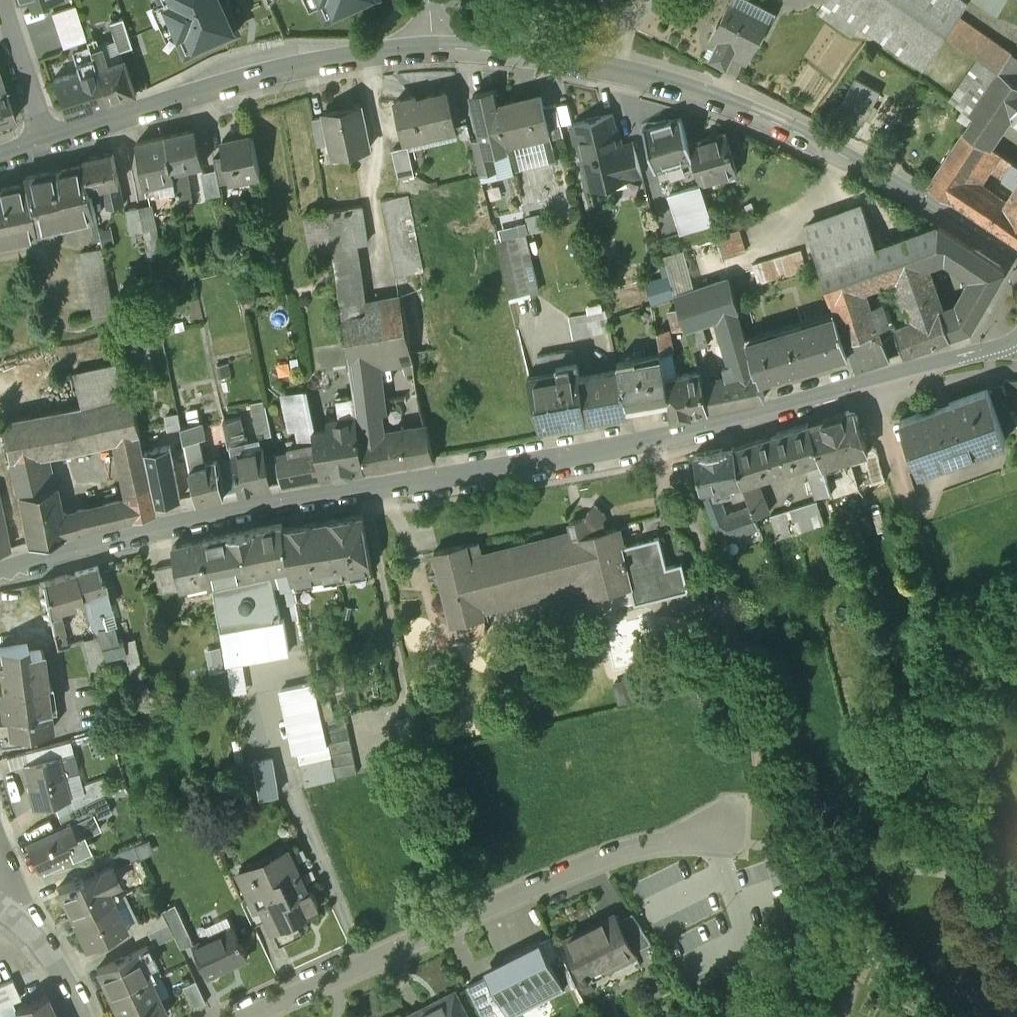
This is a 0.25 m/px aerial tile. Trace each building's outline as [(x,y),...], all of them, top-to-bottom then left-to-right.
[(154,3),(170,40),(179,36),(186,51),(239,27),(229,6),(232,5),(230,0),(161,0),(154,3)] [(364,0),(319,0),(327,17),(364,0)] [(755,0),(729,0),(709,39),(747,58),(769,14),(757,8),(760,2),(755,0)] [(925,65),(946,34),(957,17),(968,0),(827,0),(925,65)] [(997,12),(1005,0),(975,0),(997,12)] [(85,39),(74,6),(51,13),(63,47),(85,39)] [(957,17),(946,34),(979,56),(1016,82),(1016,58),(957,17)] [(124,18),(111,22),(121,50),(134,46),(124,18)] [(103,63),(94,37),(85,39),(89,50),(94,66),(103,63)] [(89,50),(72,55),(77,70),(52,78),(63,111),(72,108),(73,111),(105,101),(94,66),(89,50)] [(103,63),(94,66),(105,101),(106,101),(137,91),(125,56),(103,63)] [(979,56),(951,99),(974,114),(964,128),(988,144),(1008,114),(1016,120),(1016,82),(979,56)] [(0,74),(0,120),(14,116),(0,74)] [(877,99),(850,84),(836,111),(848,117),(850,113),(865,121),(877,99)] [(494,88),(473,93),(483,135),(488,153),(494,152),(509,148),(508,142),(507,142),(498,103),(494,88)] [(417,98),(416,95),(396,100),(406,139),(438,131),(437,125),(452,121),(454,127),(456,127),(447,90),(417,98)] [(541,93),(498,103),(507,142),(508,142),(509,148),(511,154),(553,144),(551,138),(550,132),(544,105),(541,93)] [(354,106),(344,109),(343,105),(325,109),(325,112),(331,140),(333,148),(348,144),(349,149),(370,145),(360,102),(353,103),(354,106)] [(564,135),(557,102),(544,105),(550,132),(551,138),(564,135)] [(613,110),(570,121),(574,133),(576,132),(590,184),(641,170),(632,136),(621,139),(613,110)] [(325,112),(312,115),(317,143),(331,140),(325,112)] [(672,119),(652,124),(653,125),(643,128),(654,168),(693,157),(689,143),(682,117),(673,120),(672,119)] [(196,127),(166,133),(174,168),(187,165),(203,162),(196,127)] [(960,134),(928,184),(951,198),(967,179),(988,144),(964,128),(962,132),(959,130),(958,132),(960,134)] [(252,131),(223,138),(227,153),(232,178),(261,172),(252,131)] [(726,132),(689,143),(693,157),(700,183),(701,183),(702,183),(700,176),(717,171),(719,178),(737,173),(726,132)] [(166,133),(137,141),(146,183),(158,181),(159,188),(177,184),(174,168),(166,133)] [(488,153),(483,135),(472,138),(480,173),(498,168),(494,152),(488,153)] [(409,145),(393,148),(400,176),(415,172),(409,145)] [(114,150),(84,156),(85,162),(91,187),(105,184),(120,181),(114,150)] [(227,153),(214,155),(216,167),(219,180),(232,178),(227,153)] [(85,162),(22,175),(24,183),(32,224),(95,211),(91,187),(85,162)] [(187,165),(174,168),(177,184),(180,200),(194,197),(187,165)] [(216,167),(204,169),(209,193),(221,191),(219,180),(216,167)] [(967,179),(951,198),(1016,242),(1016,210),(1013,207),(967,179)] [(120,181),(105,184),(108,203),(124,200),(120,181)] [(0,188),(0,239),(34,232),(32,224),(24,183),(0,188)] [(700,183),(670,192),(681,230),(712,221),(701,183),(700,183)] [(421,269),(406,194),(381,199),(396,274),(421,269)] [(153,202),(140,205),(144,227),(158,224),(153,202)] [(863,203),(807,225),(830,297),(832,297),(836,310),(849,350),(855,368),(889,357),(864,285),(896,274),(924,263),(950,253),(952,258),(958,256),(960,261),(978,271),(958,309),(944,314),(951,333),(970,326),(1005,267),(939,224),(879,246),(863,203)] [(739,229),(718,235),(727,265),(748,258),(739,229)] [(522,232),(497,239),(511,297),(536,291),(522,232)] [(810,244),(752,262),(758,281),(816,263),(810,244)] [(103,245),(81,249),(94,312),(116,308),(103,245)] [(924,263),(896,274),(911,318),(895,324),(905,351),(951,333),(944,314),(924,263)] [(738,307),(728,276),(675,295),(679,305),(686,324),(720,313),(732,361),(735,372),(754,368),(745,337),(736,308),(738,307)] [(403,304),(344,315),(349,348),(353,379),(367,376),(376,432),(381,431),(380,410),(383,410),(376,349),(394,345),(405,365),(415,363),(403,304)] [(686,324),(679,305),(669,308),(674,326),(686,324)] [(606,306),(570,312),(574,334),(611,327),(606,306)] [(820,318),(803,323),(802,320),(785,325),(785,328),(763,335),(762,332),(745,337),(754,368),(756,368),(758,376),(849,350),(836,310),(819,315),(820,318)] [(668,326),(657,328),(662,350),(672,348),(668,326)] [(620,367),(580,374),(576,352),(557,355),(556,350),(538,353),(541,370),(528,372),(541,423),(629,407),(629,406),(620,367)] [(662,353),(636,358),(636,355),(618,359),(620,367),(629,406),(671,398),(666,374),(662,353)] [(142,429),(134,393),(125,358),(73,374),(80,404),(1,420),(8,455),(9,454),(17,490),(27,542),(63,533),(109,521),(158,508),(140,429),(142,429)] [(754,368),(735,372),(732,361),(723,363),(726,374),(700,380),(706,406),(764,394),(758,376),(756,368),(754,368)] [(697,369),(666,374),(671,398),(673,413),(706,406),(700,380),(697,369)] [(367,376),(353,379),(355,396),(361,434),(376,432),(367,376)] [(1004,378),(1014,407),(1016,406),(1016,379),(1004,378)] [(988,387),(900,417),(916,463),(958,449),(960,454),(1005,438),(988,387)] [(355,396),(338,399),(340,414),(328,416),(330,424),(315,426),(324,472),(336,470),(340,472),(352,470),(353,467),(366,465),(361,434),(355,396)] [(855,406),(810,420),(823,462),(833,459),(845,455),(846,458),(852,457),(851,453),(867,448),(855,406)] [(264,445),(243,449),(246,444),(244,437),(247,436),(242,412),(226,415),(231,439),(233,439),(242,487),(272,481),(264,445)] [(219,414),(183,421),(190,451),(202,449),(199,434),(205,433),(203,424),(220,421),(219,414)] [(302,447),(278,453),(284,479),(324,472),(315,426),(313,420),(304,422),(299,423),(302,447)] [(810,420),(772,432),(782,468),(805,460),(815,491),(831,486),(823,462),(810,420)] [(376,432),(361,434),(366,465),(434,455),(428,424),(381,431),(376,432)] [(772,432),(734,444),(741,479),(713,485),(720,501),(722,502),(725,511),(750,503),(754,514),(768,507),(758,475),(782,468),(772,432)] [(183,494),(171,442),(147,448),(159,499),(183,494)] [(734,444),(695,452),(702,487),(713,485),(741,479),(734,444)] [(220,457),(192,463),(199,498),(227,490),(220,457)] [(838,463),(833,459),(823,462),(831,486),(832,492),(845,488),(838,463)] [(874,463),(863,467),(867,480),(878,477),(874,463)] [(725,511),(722,502),(720,501),(713,485),(702,487),(721,538),(758,524),(754,514),(750,503),(725,511)] [(816,496),(791,504),(797,528),(824,520),(816,496)] [(573,529),(483,552),(484,555),(472,558),(484,603),(495,600),(496,602),(586,579),(585,577),(598,574),(602,588),(632,581),(628,562),(629,562),(627,554),(625,554),(623,544),(618,524),(600,529),(598,520),(606,511),(596,502),(588,511),(591,513),(570,519),(573,529)] [(791,504),(770,510),(777,534),(797,528),(791,504)] [(363,510),(283,524),(293,574),(318,570),(320,582),(337,579),(335,567),(354,563),(356,576),(374,573),(363,510)] [(283,520),(207,536),(207,537),(214,576),(215,577),(242,572),(279,564),(284,586),(295,584),(293,574),(283,524),(283,520)] [(628,562),(632,581),(637,599),(688,587),(681,562),(665,566),(658,535),(623,544),(625,554),(627,554),(629,562),(628,562)] [(207,537),(175,543),(178,558),(183,582),(214,576),(207,537)] [(467,540),(437,548),(455,620),(486,612),(484,603),(472,558),(467,540)] [(178,558),(158,563),(162,586),(183,582),(178,558)] [(101,563),(76,571),(83,595),(96,591),(107,587),(101,563)] [(76,571),(45,581),(49,605),(83,595),(76,571)] [(242,572),(215,577),(228,659),(291,648),(286,617),(283,617),(273,572),(244,578),(242,572)] [(107,587),(96,591),(97,599),(92,600),(100,634),(102,643),(124,639),(121,628),(116,629),(107,587)] [(100,634),(82,638),(92,671),(129,663),(124,639),(102,643),(100,634)] [(0,647),(0,668),(2,686),(0,686),(0,705),(4,739),(29,736),(28,730),(53,727),(49,694),(54,693),(52,680),(47,680),(43,647),(28,649),(28,643),(0,647)] [(315,682),(283,688),(296,751),(298,750),(306,785),(336,777),(336,776),(315,682)] [(358,771),(345,714),(324,719),(336,776),(358,771)] [(416,716),(396,721),(403,755),(423,751),(416,716)] [(56,756),(31,763),(37,785),(30,787),(35,804),(68,795),(62,774),(61,774),(56,756)] [(273,758),(243,763),(249,800),(278,792),(273,758)] [(79,805),(59,815),(64,826),(60,828),(71,852),(80,848),(74,835),(88,829),(79,805)] [(60,828),(28,842),(39,866),(71,852),(60,828)] [(292,859),(280,865),(277,860),(257,869),(256,868),(254,869),(258,876),(248,880),(255,894),(255,895),(261,892),(273,917),(282,938),(302,929),(292,908),(311,899),(292,859)] [(96,870),(59,888),(73,917),(107,901),(110,899),(105,889),(119,882),(111,866),(98,872),(96,870)] [(261,892),(255,895),(255,894),(242,900),(255,926),(273,917),(261,892)] [(107,901),(73,917),(86,946),(121,929),(107,901)] [(163,908),(129,924),(135,937),(148,931),(169,921),(163,908)] [(652,943),(632,912),(617,920),(633,952),(652,943)] [(614,914),(567,938),(587,978),(634,954),(633,952),(617,920),(614,914)] [(169,921),(148,931),(154,943),(175,933),(169,921)] [(237,928),(215,938),(213,935),(196,943),(210,973),(249,955),(237,928)] [(561,957),(551,935),(540,941),(551,962),(561,957)] [(503,959),(506,965),(488,974),(498,994),(478,1005),(484,1016),(497,1010),(501,1016),(508,1016),(564,989),(551,962),(540,941),(503,959)] [(147,944),(96,968),(110,997),(111,997),(145,981),(151,978),(145,966),(155,961),(147,944)] [(488,974),(467,985),(478,1005),(498,994),(488,974)] [(0,984),(0,1006),(20,997),(12,979),(0,984)] [(196,979),(183,985),(193,1007),(206,1001),(196,979)] [(111,997),(120,1016),(155,1016),(165,1012),(158,998),(154,1000),(145,981),(111,997)] [(407,1012),(409,1016),(466,1016),(453,990),(407,1012)] [(46,994),(15,1008),(19,1016),(57,1016),(46,994)]
